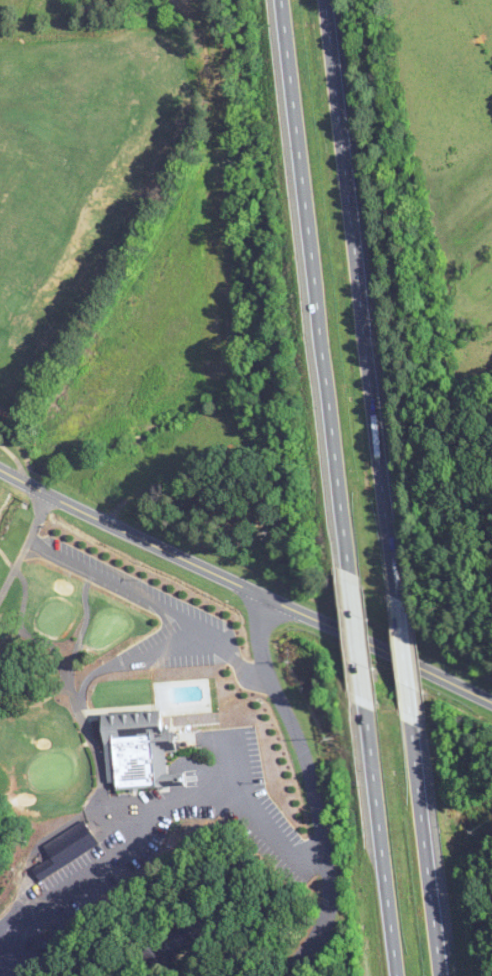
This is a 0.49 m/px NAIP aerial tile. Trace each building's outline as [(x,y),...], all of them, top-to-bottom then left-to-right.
[(147,509),(160,503),(155,493),(142,499),(147,509)] [(103,714),(104,746),(114,745),(117,789),(184,786),(183,773),(168,774),(166,753),(177,752),(175,730),(163,730),(162,711),(103,714)] [(99,845),(85,821),(45,845),(52,857),(33,868),(40,881),(99,845)]
